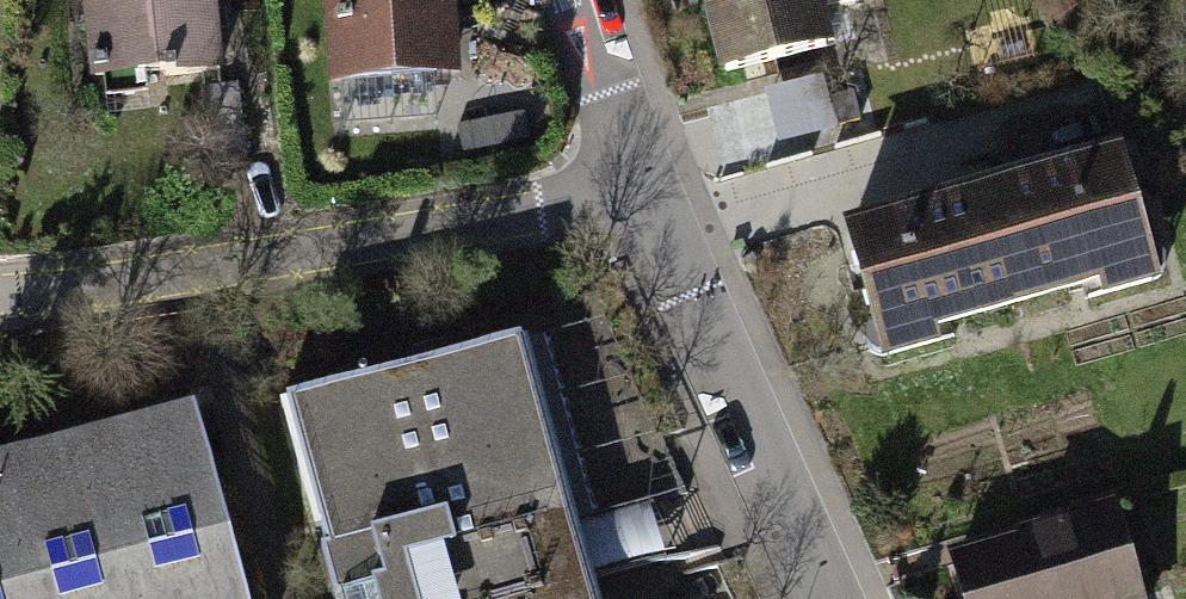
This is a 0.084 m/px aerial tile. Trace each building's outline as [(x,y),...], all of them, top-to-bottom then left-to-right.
[(87,84),(210,77),(204,0),(77,0),(87,84)] [(332,77),(445,71),(441,0),(328,0),(332,77)] [(709,8),(742,0),(707,0),(709,8)] [(709,8),(724,71),(825,46),(817,13),(854,3),(854,0),(742,0),(709,8)] [(822,78),(765,93),(778,144),(836,129),(822,78)] [(1119,156),(847,233),(879,344),(1150,266),(1119,156)] [(285,411),(338,598),(590,598),(585,581),(570,528),(519,346),(285,411)] [(236,557),(234,558),(194,407),(189,408),(191,414),(0,466),(0,598),(248,598),(236,557)] [(639,507),(570,528),(585,581),(658,563),(639,507)] [(959,557),(971,598),(1142,598),(1117,511),(959,557)]
